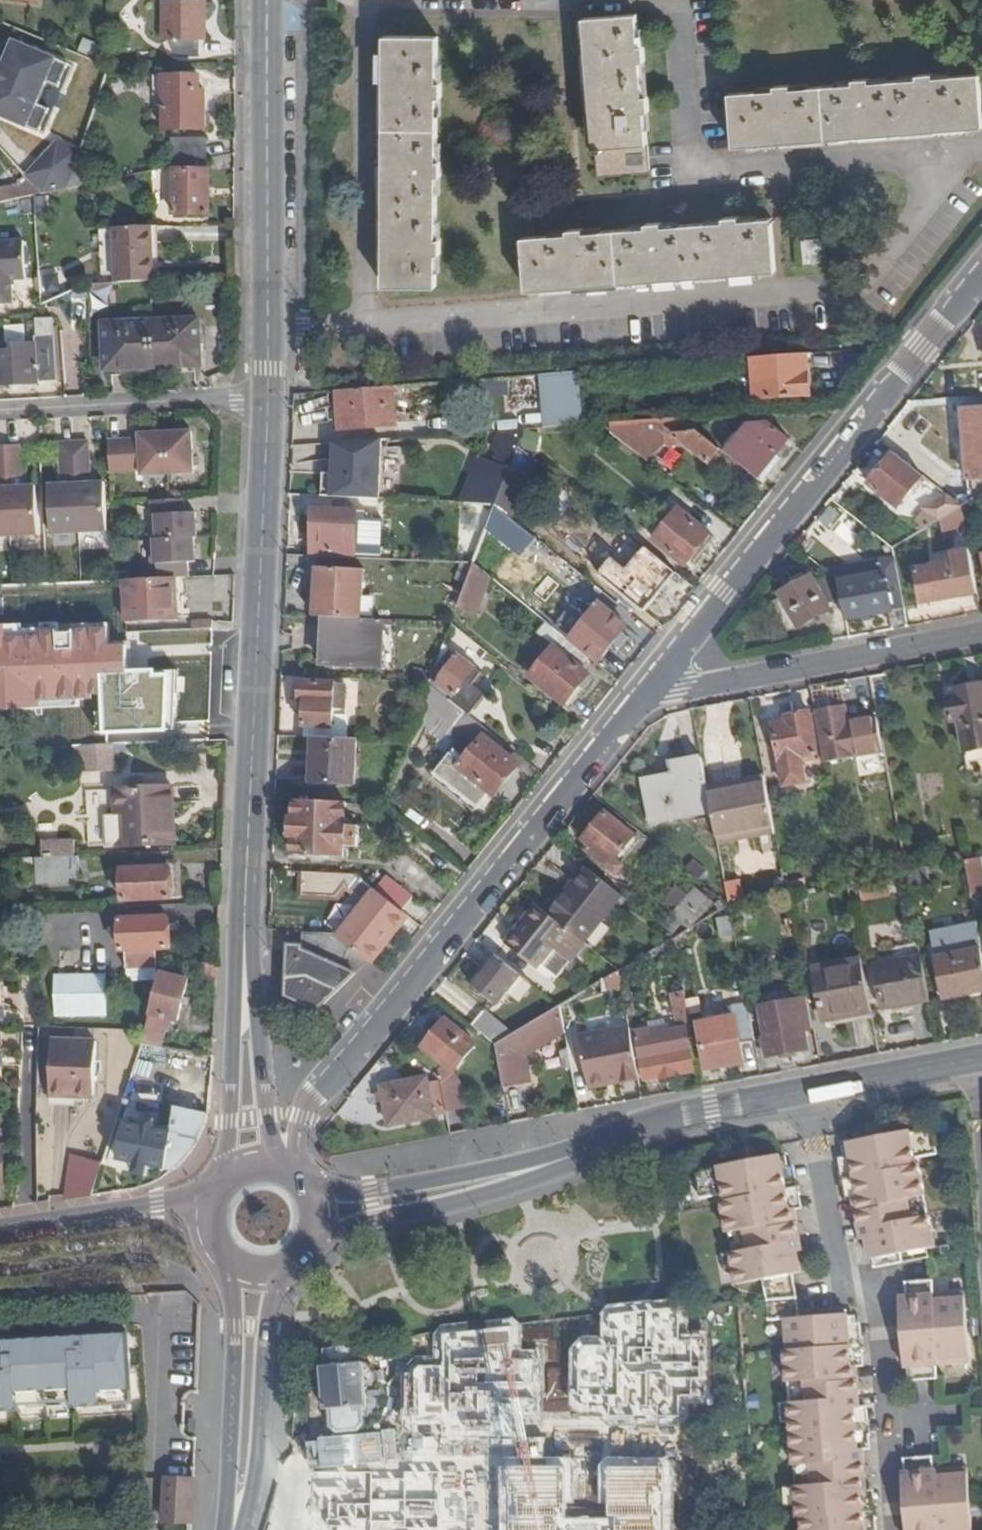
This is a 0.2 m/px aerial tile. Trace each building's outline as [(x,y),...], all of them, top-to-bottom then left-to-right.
[(204,5),(165,6),(164,40),(175,40),(175,56),(198,56),(198,40),(204,40),(204,5)] [(598,177),(650,173),(646,115),(650,114),(649,98),(644,99),(641,64),(646,64),(644,47),(640,47),(637,16),(585,20),(598,177)] [(438,84),(438,39),(386,39),(384,289),(437,289),(437,257),(442,256),(442,241),(437,241),(438,178),(442,178),(442,164),(438,164),(438,100),(443,100),(443,84),(438,84)] [(1,61),(0,63),(0,115),(40,132),(50,109),(39,104),(48,83),(59,88),(70,65),(14,41),(5,63),(1,61)] [(870,81),(854,82),(855,86),(792,91),(792,87),(776,88),(776,93),(731,96),(736,150),(981,129),(981,111),(980,77),(934,81),(934,76),(919,77),(919,82),(870,85),(870,81)] [(197,80),(156,80),(156,99),(163,99),(163,131),(205,131),(204,96),(198,96),(197,80)] [(66,191),(80,152),(61,140),(26,173),(46,195),(64,191),(66,191)] [(173,142),(173,169),(207,164),(207,142),(173,142)] [(18,165),(17,164),(5,176),(15,187),(0,190),(0,205),(36,197),(46,195),(18,165)] [(210,174),(174,173),(173,216),(209,217),(210,174)] [(740,219),(725,220),(725,225),(663,229),(663,225),(647,226),(647,230),(585,236),(584,231),(569,232),(569,237),(523,240),(527,291),(776,272),(772,221),(740,224),(740,219)] [(150,288),(163,285),(154,236),(117,243),(126,292),(150,288)] [(825,242),(805,244),(806,265),(826,263),(825,242)] [(13,305),(12,282),(26,281),(24,243),(0,244),(0,306),(13,305)] [(110,312),(115,292),(96,288),(91,307),(110,312)] [(57,384),(54,321),(36,322),(37,339),(34,339),(34,346),(12,347),(13,354),(0,355),(0,387),(57,384)] [(152,324),(154,370),(200,368),(198,322),(152,324)] [(28,340),(26,324),(7,326),(8,342),(28,340)] [(154,370),(152,324),(103,326),(106,373),(154,370)] [(809,398),(807,357),(754,362),(756,402),(809,398)] [(580,375),(550,377),(554,429),(584,427),(580,375)] [(394,389),(338,393),(341,431),(397,427),(394,389)] [(963,412),(968,481),(981,480),(981,410),(963,412)] [(710,465),(722,451),(683,420),(603,426),(638,454),(663,441),(662,438),(675,436),(710,465)] [(750,427),(727,455),(758,480),(790,442),(770,426),(750,427)] [(199,428),(144,429),(144,474),(199,473),(199,428)] [(497,506),(519,449),(526,431),(502,433),(496,449),(503,451),(498,464),(480,457),(463,504),(497,506)] [(110,437),(112,473),(142,472),(141,436),(110,437)] [(93,473),(92,440),(60,440),(61,474),(93,473)] [(326,495),(387,497),(389,441),(336,440),(335,471),(326,471),(326,495)] [(24,477),(24,444),(0,444),(0,477),(24,477)] [(537,463),(519,449),(497,506),(497,507),(513,520),(525,491),(530,479),(537,463)] [(925,478),(895,454),(870,486),(900,510),(925,478)] [(539,483),(530,479),(525,491),(534,495),(539,483)] [(112,532),(111,480),(50,481),(51,533),(112,532)] [(45,535),(43,484),(0,485),(0,536),(45,535)] [(522,555),(536,538),(513,520),(497,507),(489,529),(522,555)] [(201,511),(157,510),(156,571),(199,572),(201,511)] [(315,510),(313,558),(354,560),(357,513),(315,510)] [(962,510),(941,522),(943,543),(966,530),(962,510)] [(680,511),(654,542),(685,566),(710,535),(680,511)] [(644,614),(676,575),(646,551),(627,573),(612,562),(598,578),(644,614)] [(972,562),(970,552),(949,556),(950,566),(916,572),(921,601),(961,592),(963,597),(978,595),(977,590),(972,562)] [(972,562),(977,590),(981,589),(981,560),(972,562)] [(839,585),(898,573),(896,561),(827,573),(839,582),(839,585)] [(475,565),(474,566),(459,607),(478,614),(492,579),(475,565)] [(365,571),(317,569),(315,595),(364,597),(365,571)] [(839,585),(846,621),(905,610),(898,573),(839,585)] [(812,579),(781,596),(798,629),(830,612),(812,579)] [(177,581),(124,583),(125,609),(127,609),(127,623),(178,621),(177,581)] [(0,588),(0,677),(54,674),(54,669),(69,668),(68,644),(53,644),(52,613),(125,609),(124,583),(0,588)] [(574,609),(556,631),(569,641),(571,638),(600,661),(629,627),(602,604),(587,621),(574,609)] [(381,668),(384,621),(326,619),(323,665),(381,668)] [(583,670),(591,659),(569,641),(556,631),(547,623),(537,636),(555,649),(531,678),(565,707),(590,676),(583,670)] [(455,699),(452,702),(470,716),(485,697),(474,687),(482,676),(476,670),(477,669),(460,656),(438,685),(455,699)] [(430,683),(407,743),(417,746),(426,727),(443,741),(448,734),(461,744),(434,778),(481,815),(524,761),(470,716),(452,702),(430,683)] [(307,703),(305,739),(315,739),(340,741),(341,728),(333,728),(334,709),(346,709),(347,688),(335,688),(335,686),(301,684),(300,703),(307,703)] [(952,692),(953,698),(945,700),(950,725),(958,724),(964,755),(981,751),(981,687),(952,692)] [(150,746),(147,690),(88,693),(89,730),(96,730),(96,748),(113,748),(150,746)] [(845,709),(815,715),(824,762),(854,757),(845,709)] [(785,723),(773,725),(784,789),(806,784),(802,759),(818,756),(811,714),(785,719),(785,723)] [(340,741),(315,739),(312,784),(355,786),(357,741),(340,741)] [(113,748),(96,748),(88,749),(88,772),(114,771),(113,748)] [(717,757),(701,760),(705,787),(722,783),(717,757)] [(651,825),(711,814),(705,787),(701,760),(700,758),(671,764),(673,777),(643,782),(651,825)] [(711,790),(722,844),(784,831),(773,778),(711,790)] [(109,811),(108,789),(88,790),(89,811),(109,811)] [(118,819),(108,819),(109,847),(174,845),(173,790),(117,792),(118,819)] [(389,791),(383,807),(408,827),(419,813),(389,791)] [(346,827),(347,805),(299,803),(296,857),(345,859),(346,848),(359,848),(360,827),(346,827)] [(584,841),(593,849),(598,853),(593,858),(616,876),(623,867),(616,860),(635,837),(606,814),(584,841)] [(638,834),(635,837),(616,860),(623,867),(627,863),(629,864),(648,841),(638,834)] [(598,853),(593,849),(589,855),(593,858),(598,853)] [(80,859),(38,861),(39,884),(70,884),(70,879),(80,879),(80,859)] [(171,870),(172,899),(183,899),(182,862),(170,862),(171,870)] [(724,883),(725,887),(729,907),(788,896),(785,879),(784,873),(740,881),(737,866),(722,869),(724,883)] [(125,902),(172,899),(171,870),(124,871),(125,902)] [(584,943),(621,898),(586,870),(549,915),(584,943)] [(350,890),(359,878),(357,877),(304,874),(304,900),(342,901),(350,890)] [(798,877),(785,879),(788,896),(800,893),(798,877)] [(359,878),(350,890),(369,905),(378,893),(377,891),(359,878)] [(378,893),(403,913),(412,900),(386,879),(377,891),(378,893)] [(675,939),(693,928),(712,905),(695,891),(687,899),(677,890),(667,902),(678,910),(662,928),(675,939)] [(369,964),(407,916),(403,913),(378,893),(369,905),(341,941),(368,963),(369,964)] [(528,928),(543,911),(537,906),(523,924),(528,928)] [(586,945),(584,943),(549,915),(543,911),(528,928),(523,924),(506,945),(536,970),(552,950),(570,964),(586,945)] [(169,919),(121,921),(123,953),(129,952),(130,982),(158,981),(158,951),(170,951),(169,919)] [(734,936),(731,920),(720,922),(723,939),(734,936)] [(976,926),(932,935),(944,1000),(981,993),(981,958),(976,926)] [(334,936),(306,934),(306,947),(291,947),(288,999),(317,1010),(368,963),(341,941),(334,936)] [(505,992),(519,975),(497,958),(473,988),(494,1004),(505,992)] [(929,1002),(921,960),(875,968),(883,1011),(929,1002)] [(871,1014),(861,962),(815,971),(825,1024),(871,1014)] [(218,981),(219,966),(205,965),(204,980),(218,981)] [(619,971),(598,984),(600,1000),(623,996),(619,971)] [(192,981),(164,973),(147,1032),(144,1044),(164,1048),(173,1021),(180,1023),(192,981)] [(107,978),(59,979),(59,1015),(106,1015),(107,978)] [(679,1029),(692,1027),(686,1001),(674,1003),(679,1029)] [(754,1041),(747,1004),(733,1007),(735,1019),(716,1022),(720,1042),(703,1045),(707,1071),(745,1064),(741,1043),(754,1041)] [(813,1029),(808,1005),(764,1013),(768,1037),(761,1039),(765,1059),(810,1050),(807,1030),(813,1029)] [(526,1059),(565,1038),(560,1012),(559,1008),(513,1036),(496,1046),(504,1090),(530,1085),(526,1059)] [(560,1012),(565,1038),(579,1035),(576,1009),(560,1012)] [(484,1014),(473,1027),(496,1046),(513,1036),(484,1014)] [(446,1020),(422,1049),(452,1074),(476,1044),(446,1020)] [(580,1039),(587,1083),(617,1078),(618,1084),(639,1080),(630,1030),(580,1039)] [(687,1031),(638,1040),(646,1083),(694,1074),(687,1031)] [(98,1044),(54,1042),(52,1097),(96,1099),(98,1044)] [(158,1069),(164,1048),(144,1044),(138,1066),(158,1069)] [(447,1074),(436,1076),(441,1083),(443,1095),(453,1093),(451,1081),(447,1074)] [(617,1078),(587,1083),(588,1089),(618,1084),(617,1078)] [(428,1080),(383,1087),(389,1127),(435,1119),(428,1080)] [(180,1110),(176,1133),(170,1172),(168,1177),(176,1173),(196,1151),(209,1124),(211,1116),(180,1110)] [(868,1192),(872,1208),(911,1198),(914,1213),(875,1222),(877,1234),(882,1233),(889,1263),(915,1258),(914,1250),(935,1246),(918,1156),(941,1151),(935,1123),(863,1136),(874,1190),(868,1192)] [(170,1172),(176,1133),(127,1124),(120,1162),(170,1172)] [(861,1385),(860,1371),(853,1368),(850,1316),(828,1318),(799,1321),(797,1300),(793,1277),(803,1275),(799,1253),(803,1252),(801,1238),(772,1243),(773,1247),(762,1250),(757,1229),(769,1227),(769,1231),(798,1225),(795,1210),(790,1210),(780,1155),(726,1166),(726,1170),(696,1176),(702,1202),(730,1196),(748,1286),(768,1282),(771,1303),(774,1326),(778,1326),(794,1529),(865,1529),(863,1496),(869,1495),(868,1484),(839,1486),(837,1486),(837,1490),(825,1491),(824,1470),(835,1468),(835,1472),(838,1472),(867,1470),(866,1457),(858,1457),(856,1413),(863,1412),(862,1399),(833,1402),(830,1402),(831,1406),(819,1406),(817,1385),(829,1384),(829,1389),(833,1389),(833,1387),(861,1385)] [(94,1196),(105,1164),(80,1158),(68,1200),(94,1196)] [(911,1198),(872,1208),(875,1222),(914,1213),(911,1198)] [(772,1243),(801,1238),(798,1225),(769,1231),(769,1227),(757,1229),(762,1250),(773,1247),(772,1243)] [(904,1290),(906,1318),(945,1316),(946,1330),(906,1333),(909,1360),(913,1360),(914,1374),(941,1372),(941,1358),(968,1357),(964,1286),(936,1288),(936,1274),(908,1275),(909,1290),(904,1290)] [(945,1316),(906,1318),(906,1333),(946,1330),(945,1316)] [(99,1336),(99,1344),(93,1344),(93,1336),(0,1341),(0,1410),(18,1409),(17,1403),(73,1401),(73,1406),(131,1403),(127,1335),(99,1336)] [(358,1348),(325,1352),(329,1426),(338,1432),(359,1430),(365,1423),(364,1406),(365,1404),(363,1365),(359,1364),(358,1348)] [(861,1385),(833,1387),(833,1389),(829,1389),(829,1384),(817,1385),(819,1406),(831,1406),(830,1402),(833,1402),(862,1399),(861,1385)] [(384,1454),(386,1468),(404,1466),(403,1452),(384,1454)] [(902,1508),(904,1529),(962,1529),(958,1463),(931,1465),(930,1452),(902,1454),(902,1467),(899,1467),(900,1492),(935,1490),(936,1506),(902,1508)] [(867,1470),(838,1472),(835,1472),(835,1468),(824,1470),(825,1491),(837,1490),(837,1486),(839,1486),(868,1484),(867,1470)] [(194,1479),(166,1478),(164,1529),(193,1529),(194,1479)] [(935,1490),(900,1492),(902,1508),(936,1506),(935,1490)] [(410,1529),(467,1529),(466,1506),(409,1507),(410,1529)]
